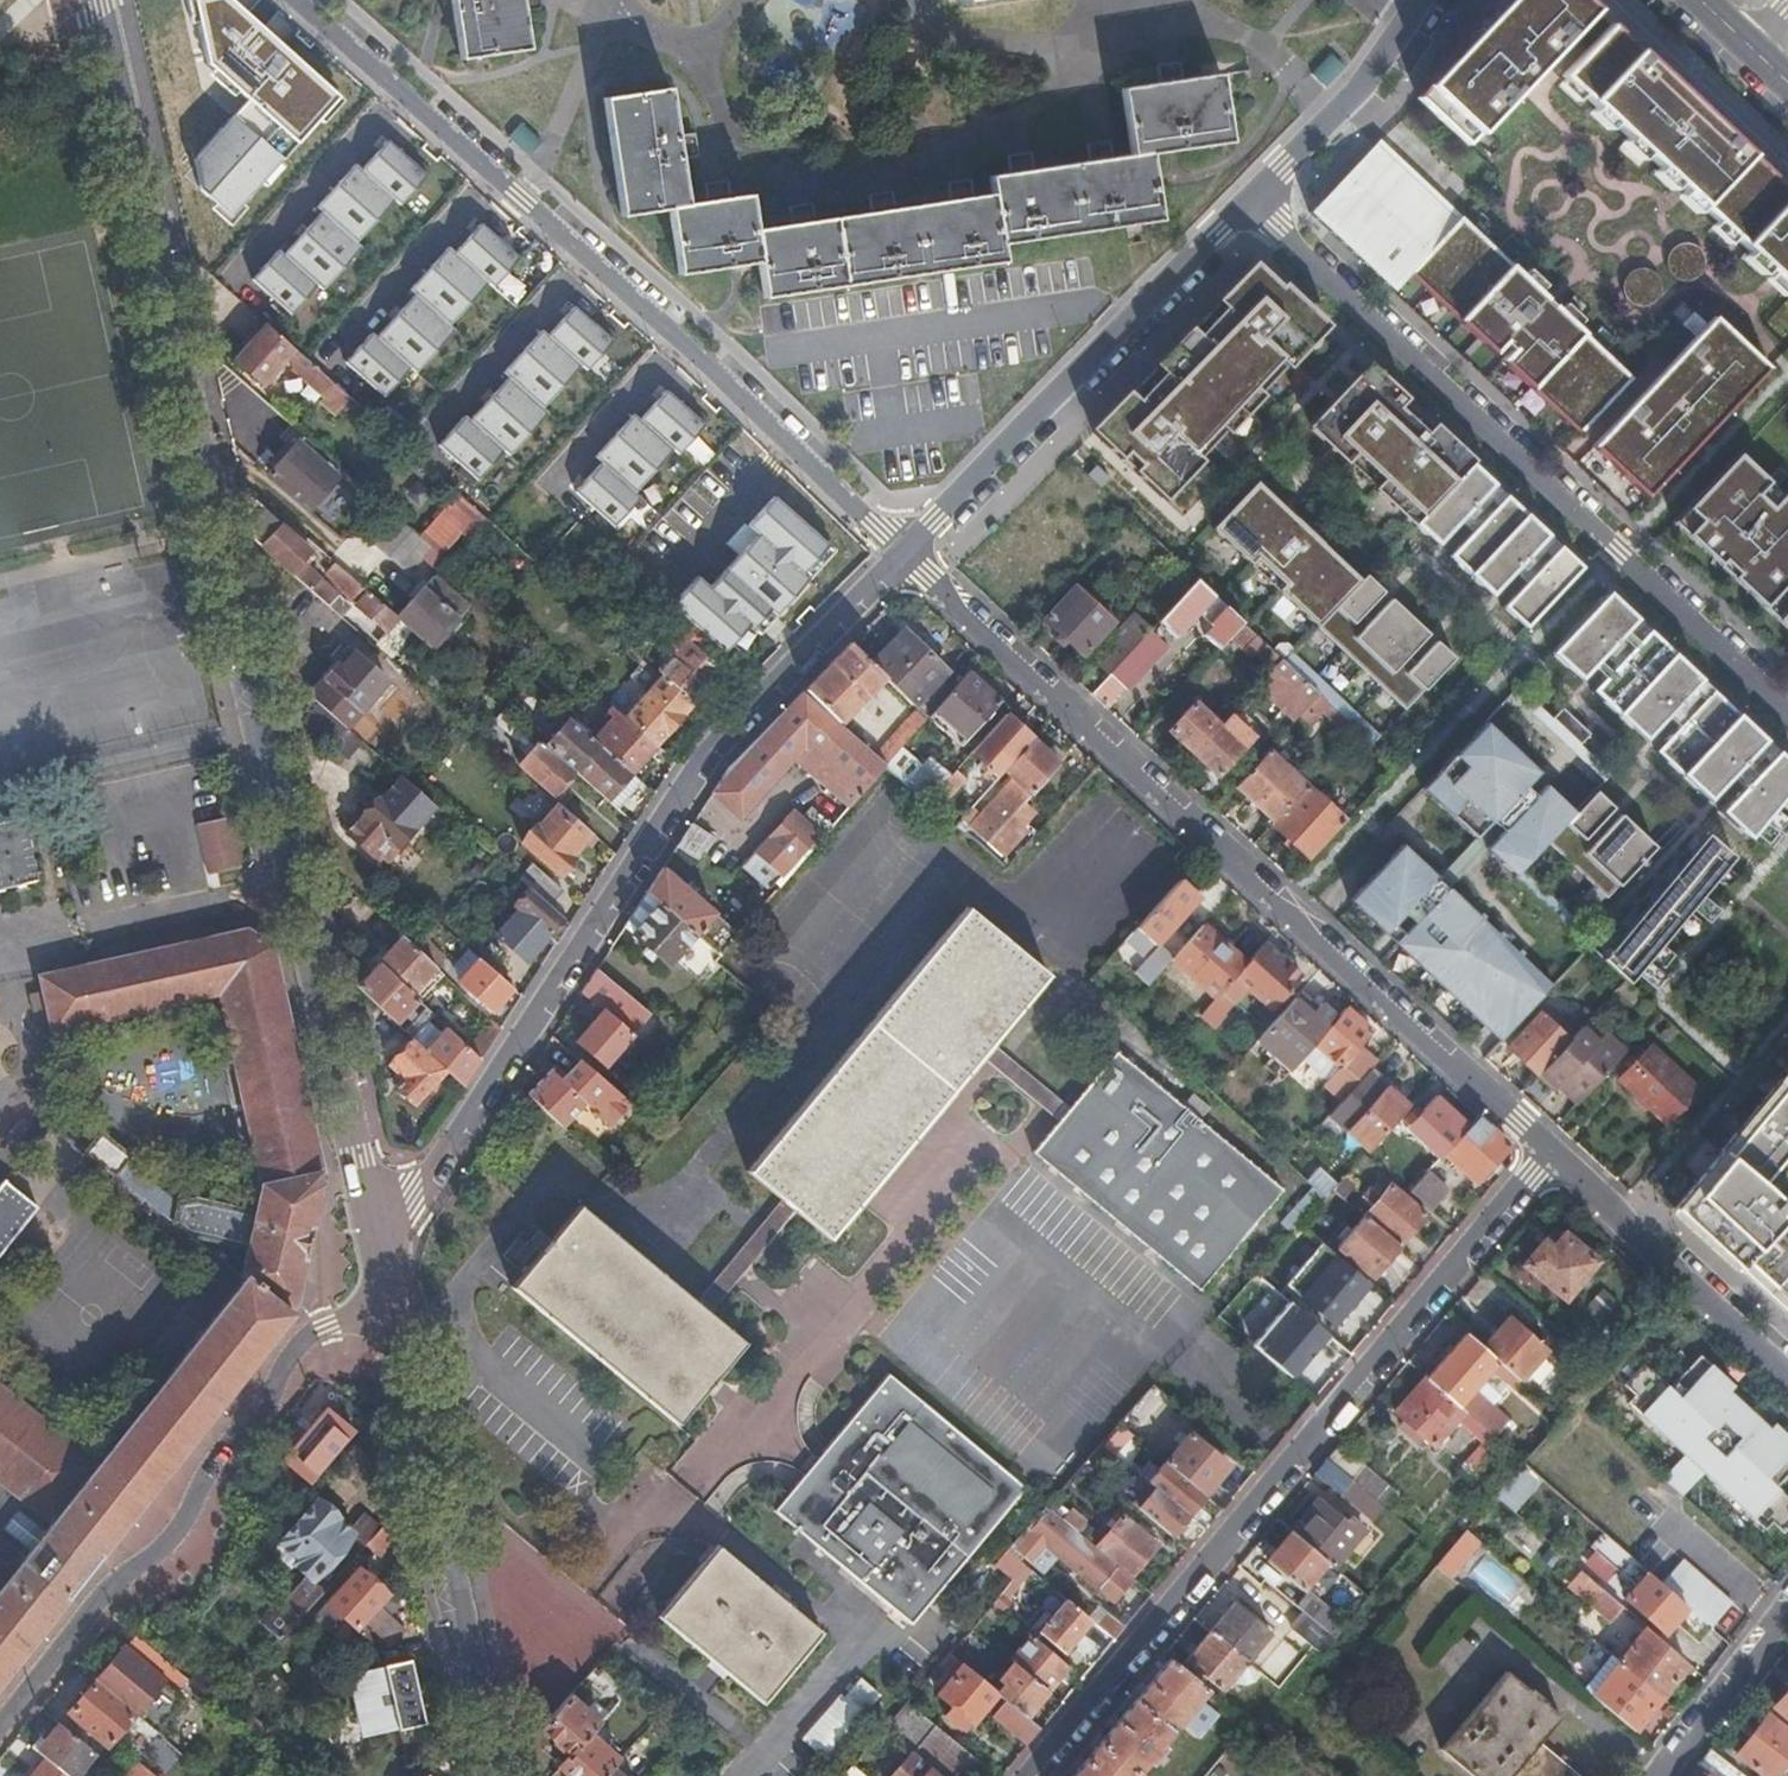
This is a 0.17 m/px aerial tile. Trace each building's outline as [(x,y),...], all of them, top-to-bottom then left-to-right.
[(192,1),(208,65),(247,100),(192,162),(211,179),(198,194),(231,223),(340,102),(226,0),(197,0),(192,1)] [(459,60),(522,48),(515,0),(450,0),(459,60)] [(1594,9),(1584,0),(1484,0),(1416,98),(1467,146),(1594,9)] [(1560,76),(1787,290),(1787,191),(1609,24),(1560,76)] [(1311,74),(1325,87),(1343,68),(1329,55),(1311,74)] [(675,94),(596,105),(613,222),(664,215),(674,280),(755,268),(760,304),(1000,268),(998,249),(1157,226),(1148,159),(1226,148),(1217,79),(1119,93),(1128,161),(983,182),(986,201),(759,235),(753,200),(691,209),(675,94)] [(1484,130),(1473,144),(1488,157),(1500,144),(1484,130)] [(426,175),(388,140),(362,170),(355,165),(317,207),(357,242),(394,199),(400,205),(426,175)] [(1460,219),(1378,140),(1360,159),(1372,179),(1361,190),(1320,200),(1309,212),(1392,291),(1408,274),(1460,219)] [(1347,173),(1320,200),(1361,190),(1372,179),(1360,159),(1347,173)] [(253,282),(291,316),(317,286),(324,292),(362,249),(322,214),(285,258),(279,252),(253,282)] [(1553,305),(1460,219),(1408,274),(1500,361),(1553,305)] [(520,259),(481,225),(456,255),(448,249),(411,292),(451,327),(488,283),(494,290),(520,259)] [(1092,431),(1161,496),(1323,326),(1257,264),(1092,431)] [(346,364),(384,399),(410,369),(417,374),(455,332),(415,297),(378,340),(372,334),(346,364)] [(1500,361),(1578,434),(1631,377),(1553,305),(1500,361)] [(613,341),(575,306),(549,337),(542,331),(504,373),(544,408),(581,365),(588,372),(613,341)] [(1767,367),(1714,318),(1592,446),(1646,498),(1767,367)] [(291,348),(265,325),(233,362),(260,385),(291,348)] [(323,403),(336,388),(309,364),(300,356),(288,371),(323,403)] [(1469,465),(1364,365),(1309,425),(1413,524),(1469,465)] [(439,445),(477,480),(503,450),(511,455),(548,413),(508,378),(471,421),(465,415),(439,445)] [(704,424),(666,390),(640,420),(633,415),(596,457),(602,463),(635,492),(672,449),(679,455),(704,424)] [(310,441),(308,439),(303,445),(300,443),(295,448),(289,442),(277,456),(283,461),(279,467),(271,475),(311,511),(329,490),(324,486),(334,473),(312,454),(318,448),(310,441)] [(1738,454),(1673,521),(1787,630),(1787,590),(1783,586),(1787,581),(1787,501),(1775,488),(1787,475),(1778,466),(1765,480),(1738,454)] [(283,461),(277,456),(273,461),(279,467),(283,461)] [(635,492),(602,463),(575,492),(614,526),(640,497),(635,492)] [(1523,629),(1580,568),(1469,465),(1413,524),(1412,525),(1434,546),(1461,518),(1472,529),(1446,557),(1488,597),(1514,568),(1526,579),(1500,607),(1523,629)] [(340,478),(334,473),(324,486),(329,490),(340,478)] [(1254,482),(1210,528),(1403,712),(1452,659),(1434,643),(1414,665),(1406,657),(1426,635),(1389,600),(1368,622),(1361,615),(1382,593),(1364,576),(1358,582),(1254,482)] [(309,553),(244,495),(255,544),(308,590),(317,579),(299,564),(309,553)] [(827,544),(774,495),(747,525),(757,534),(709,587),(696,575),(669,605),(683,617),(709,640),(723,653),(766,606),(774,614),(807,578),(801,573),(827,544)] [(463,501),(451,514),(443,507),(420,532),(443,553),(479,515),(463,501)] [(375,544),(388,556),(411,531),(398,518),(375,544)] [(405,571),(428,545),(411,531),(388,556),(405,571)] [(396,617),(335,564),(327,573),(341,585),(337,590),(384,631),(375,641),(410,671),(430,647),(396,617)] [(421,588),(456,618),(465,607),(431,577),(421,588)] [(1204,633),(1217,646),(1227,635),(1239,621),(1194,578),(1156,619),(1173,636),(1197,611),(1212,624),(1204,633)] [(1041,618),(1080,653),(1111,619),(1072,584),(1041,618)] [(430,647),(456,618),(421,588),(396,617),(430,647)] [(1787,784),(1787,766),(1605,593),(1548,653),(1576,680),(1603,653),(1614,663),(1588,691),(1640,740),(1666,713),(1677,723),(1651,751),(1703,800),(1730,772),(1741,783),(1714,811),(1743,838),(1787,784)] [(1111,635),(1089,659),(1106,674),(1146,631),(1129,615),(1110,634),(1111,635)] [(698,652),(709,640),(683,617),(661,639),(666,643),(674,650),(663,662),(655,671),(660,675),(691,703),(692,704),(697,699),(720,672),(698,652)] [(1265,671),(1278,657),(1239,621),(1227,635),(1239,646),(1265,671)] [(1123,688),(1128,692),(1168,649),(1147,629),(1146,631),(1106,674),(1087,694),(1104,709),(1123,688)] [(879,674),(914,706),(944,673),(927,657),(916,647),(899,630),(867,662),(879,674)] [(1227,635),(1217,646),(1228,656),(1239,646),(1227,635)] [(396,667),(364,638),(339,666),(335,662),(320,679),(357,712),(396,667)] [(835,720),(879,674),(867,662),(846,642),(801,688),(835,720)] [(916,647),(927,657),(932,652),(921,642),(916,647)] [(674,650),(666,643),(656,655),(663,662),(674,650)] [(1288,651),(1280,659),(1315,692),(1371,745),(1379,737),(1288,651)] [(1253,684),(1291,719),(1315,692),(1280,659),(1278,657),(1265,671),(1253,684)] [(925,716),(957,745),(997,700),(964,671),(954,683),(925,716)] [(954,683),(944,673),(914,706),(924,717),(925,716),(954,683)] [(623,717),(654,744),(691,703),(660,675),(623,717)] [(710,790),(737,814),(788,757),(847,806),(883,764),(875,758),(799,690),(726,765),(710,790)] [(709,719),(716,711),(706,700),(702,704),(697,699),(692,704),(709,719)] [(1165,728),(1191,751),(1216,724),(1191,701),(1165,728)] [(643,756),(654,744),(623,717),(611,706),(606,712),(610,717),(592,739),(636,777),(649,762),(643,756)] [(875,758),(883,764),(924,717),(914,706),(900,721),(904,725),(875,758)] [(997,775),(1002,769),(1030,737),(1004,713),(970,750),(987,766),(982,772),(986,777),(992,770),(997,775)] [(515,743),(526,731),(508,715),(497,727),(515,743)] [(1522,786),(1536,771),(1482,722),(1419,790),(1473,840),(1483,849),(1512,875),(1544,841),(1572,811),(1544,785),(1533,796),(1522,786)] [(1191,751),(1216,775),(1241,747),(1216,724),(1191,751)] [(1002,769),(1029,793),(1057,762),(1045,751),(1030,737),(1002,769)] [(614,808),(638,780),(636,777),(592,739),(591,738),(580,751),(584,755),(571,770),(614,808)] [(552,794),(571,770),(536,740),(515,763),(552,794)] [(1045,751),(1057,762),(1063,756),(1050,745),(1045,751)] [(1268,821),(1302,784),(1303,783),(1265,748),(1231,785),(1268,821)] [(918,781),(932,794),(956,767),(942,754),(918,781)] [(927,799),(936,808),(965,776),(956,767),(932,794),(927,799)] [(1267,822),(1307,858),(1329,834),(1341,821),(1302,784),(1268,821),(1267,822)] [(1544,841),(1603,897),(1651,846),(1617,814),(1597,836),(1589,828),(1610,807),(1592,790),(1572,811),(1544,841)] [(375,853),(381,858),(406,828),(372,797),(359,812),(354,808),(337,827),(371,857),(375,853)] [(567,853),(587,832),(555,804),(536,826),(533,823),(518,841),(555,874),(571,857),(567,853)] [(816,833),(772,880),(778,884),(829,826),(807,807),(798,817),(816,833)] [(741,862),(767,886),(772,880),(816,833),(798,817),(790,809),(741,862)] [(972,829),(985,841),(1003,822),(990,810),(972,829)] [(985,841),(1000,854),(1025,826),(1010,813),(1003,822),(985,841)] [(29,884),(15,818),(0,821),(0,889),(29,884)] [(195,825),(207,875),(241,868),(230,818),(195,825)] [(674,844),(697,860),(712,836),(689,821),(674,844)] [(1700,832),(1607,965),(1650,995),(1677,956),(1663,947),(1679,923),(1686,928),(1696,914),(1694,913),(1734,856),(1700,832)] [(1498,1042),(1550,985),(1446,888),(1483,849),(1473,840),(1436,878),(1400,844),(1347,900),(1498,1042)] [(527,888),(548,906),(563,890),(530,862),(516,878),(527,888)] [(656,900),(718,954),(736,932),(661,864),(645,889),(656,900)] [(1124,938),(1142,955),(1197,895),(1179,879),(1124,938)] [(555,942),(567,923),(548,906),(527,888),(512,905),(518,910),(546,934),(555,942)] [(622,924),(630,931),(656,900),(645,889),(622,924)] [(673,956),(697,977),(712,960),(718,954),(656,900),(630,931),(647,946),(655,953),(666,963),(673,956)] [(1050,976),(968,906),(748,1171),(785,1202),(795,1210),(831,1241),(985,1055),(993,1045),(1050,976)] [(518,910),(496,934),(525,960),(546,934),(518,910)] [(1168,959),(1212,999),(1243,963),(1200,924),(1168,959)] [(400,937),(433,968),(444,955),(410,925),(400,937)] [(289,1314),(286,1312),(294,1301),(321,1174),(312,1132),(270,945),(249,929),(88,964),(35,975),(49,1031),(216,995),(249,1142),(260,1188),(253,1214),(191,1199),(177,1204),(125,1164),(130,1158),(100,1133),(84,1153),(98,1164),(87,1178),(158,1235),(229,1293),(93,1464),(0,1388),(0,1680),(289,1314)] [(416,1001),(441,975),(433,968),(400,937),(388,949),(376,963),(416,1001)] [(1199,1014),(1210,1024),(1244,986),(1270,1008),(1299,976),(1262,942),(1243,963),(1212,999),(1199,1014)] [(376,963),(388,949),(384,945),(371,958),(376,963)] [(655,953),(647,946),(642,952),(650,959),(655,953)] [(1145,982),(1167,957),(1156,948),(1134,971),(1145,982)] [(490,1010),(509,988),(475,957),(455,980),(490,1010)] [(376,963),(371,958),(359,972),(363,976),(376,963)] [(355,985),(355,988),(394,1024),(402,1015),(416,1001),(376,963),(355,985)] [(574,1039),(604,1064),(647,1013),(594,967),(579,990),(601,1007),(574,1039)] [(1308,1014),(1312,1009),(1295,993),(1291,998),(1308,1014)] [(1286,1071),(1334,1017),(1318,1002),(1312,1009),(1308,1014),(1291,998),(1253,1040),(1286,1071)] [(416,1001),(402,1015),(410,1023),(424,1008),(416,1001)] [(1340,1100),(1366,1072),(1372,1065),(1373,1063),(1356,1048),(1369,1032),(1343,1007),(1334,1017),(1286,1071),(1292,1076),(1317,1049),(1337,1067),(1322,1083),(1340,1100)] [(1534,1074),(1535,1073),(1576,1028),(1570,1022),(1558,1034),(1535,1013),(1504,1047),(1534,1074)] [(478,1059),(498,1028),(487,1018),(467,1048),(478,1059)] [(410,1024),(402,1032),(409,1039),(443,1070),(459,1086),(478,1059),(467,1048),(445,1028),(437,1036),(424,1023),(417,1031),(410,1024)] [(1560,1078),(1579,1096),(1624,1047),(1604,1029),(1595,1038),(1580,1024),(1576,1028),(1535,1073),(1552,1088),(1556,1083),(1560,1078)] [(410,1106),(443,1070),(409,1038),(384,1066),(401,1081),(392,1090),(410,1106)] [(1062,1120),(1070,1110),(993,1045),(985,1055),(1062,1120)] [(1645,1106),(1662,1121),(1693,1088),(1649,1047),(1618,1080),(1636,1097),(1633,1100),(1642,1109),(1645,1106)] [(1284,1191),(1118,1053),(1070,1110),(1062,1120),(1033,1154),(1199,1293),(1284,1191)] [(526,1093),(560,1126),(583,1102),(610,1128),(630,1106),(582,1062),(563,1083),(548,1069),(526,1093)] [(1787,1318),(1787,1211),(1758,1184),(1787,1148),(1787,1064),(1669,1208),(1787,1318)] [(1366,1072),(1393,1096),(1395,1093),(1399,1089),(1372,1065),(1366,1072)] [(604,1080),(627,1100),(638,1088),(614,1068),(604,1080)] [(1367,1151),(1408,1105),(1395,1093),(1393,1096),(1366,1072),(1340,1100),(1327,1114),(1367,1151)] [(1556,1083),(1575,1101),(1579,1096),(1560,1078),(1556,1083)] [(1439,1159),(1444,1153),(1468,1126),(1435,1096),(1420,1113),(1415,1118),(1405,1129),(1439,1159)] [(1415,1118),(1420,1113),(1415,1108),(1410,1114),(1415,1118)] [(1444,1153),(1476,1181),(1506,1146),(1476,1117),(1468,1126),(1444,1153)] [(1410,1192),(1432,1210),(1448,1191),(1427,1173),(1410,1192)] [(1332,1189),(1343,1199),(1355,1186),(1344,1176),(1334,1186),(1332,1189)] [(1332,1189),(1334,1186),(1325,1178),(1317,1188),(1326,1196),(1332,1189)] [(36,1207),(3,1179),(0,1183),(0,1251),(36,1207)] [(1398,1244),(1424,1213),(1390,1183),(1380,1195),(1370,1186),(1361,1196),(1371,1205),(1363,1215),(1398,1244)] [(1331,1244),(1370,1277),(1398,1244),(1363,1215),(1343,1199),(1332,1189),(1326,1196),(1322,1201),(1320,1203),(1341,1221),(1348,1213),(1354,1218),(1357,1221),(1350,1230),(1346,1227),(1331,1244)] [(1284,1224),(1294,1232),(1320,1203),(1322,1201),(1313,1193),(1284,1224)] [(701,1302),(583,1202),(513,1285),(677,1424),(747,1341),(710,1310),(701,1302)] [(701,1302),(710,1310),(795,1210),(785,1202),(701,1302)] [(1354,1218),(1346,1227),(1350,1230),(1357,1221),(1354,1218)] [(1523,1265),(1563,1298),(1594,1261),(1562,1235),(1550,1249),(1542,1242),(1523,1265)] [(1306,1302),(1331,1323),(1364,1283),(1338,1262),(1306,1302)] [(1554,1310),(1563,1298),(1523,1265),(1513,1277),(1554,1310)] [(1266,1283),(1270,1278),(1261,1270),(1260,1269),(1256,1274),(1266,1283)] [(1253,1298),(1266,1283),(1256,1274),(1242,1289),(1253,1298)] [(1583,1303),(1598,1315),(1613,1299),(1599,1286),(1583,1303)] [(1255,1338),(1292,1370),(1317,1338),(1280,1308),(1255,1338)] [(1505,1368),(1518,1380),(1545,1349),(1504,1314),(1477,1344),(1496,1361),(1505,1368)] [(1491,1367),(1496,1361),(1477,1344),(1465,1333),(1426,1378),(1457,1406),(1472,1389),(1491,1367)] [(1673,1489),(1692,1468),(1699,1474),(1701,1472),(1763,1529),(1769,1522),(1780,1532),(1787,1524),(1787,1500),(1774,1486),(1787,1471),(1787,1439),(1786,1437),(1771,1423),(1766,1428),(1746,1409),(1726,1391),(1730,1386),(1715,1372),(1697,1355),(1667,1388),(1641,1363),(1621,1384),(1632,1394),(1626,1402),(1682,1454),(1661,1477),(1673,1489)] [(1505,1368),(1496,1361),(1491,1367),(1500,1374),(1505,1368)] [(1505,1368),(1500,1374),(1513,1386),(1518,1380),(1505,1368)] [(1025,1489),(887,1374),(773,1512),(911,1625),(1025,1489)] [(1457,1419),(1463,1411),(1457,1406),(1426,1378),(1425,1377),(1394,1413),(1434,1447),(1457,1419)] [(1730,1386),(1726,1391),(1766,1428),(1771,1423),(1730,1386)] [(1508,1421),(1472,1389),(1457,1406),(1463,1411),(1493,1438),(1508,1421)] [(278,1459),(305,1482),(350,1429),(323,1406),(278,1459)] [(1493,1438),(1463,1411),(1457,1419),(1490,1449),(1496,1440),(1493,1438)] [(1101,1445),(1111,1453),(1128,1433),(1119,1425),(1101,1445)] [(1164,1462),(1201,1494),(1225,1464),(1187,1433),(1164,1462)] [(1382,1506),(1383,1507),(1395,1493),(1337,1444),(1325,1459),(1382,1506)] [(1370,1520),(1382,1506),(1325,1459),(1312,1474),(1337,1494),(1338,1494),(1370,1520)] [(1148,1462),(1137,1475),(1184,1515),(1201,1494),(1164,1462),(1157,1470),(1148,1462)] [(1692,1468),(1673,1489),(1679,1495),(1699,1474),(1692,1468)] [(1184,1515),(1137,1475),(1129,1484),(1138,1492),(1129,1503),(1167,1535),(1184,1515)] [(1514,1513),(1533,1491),(1514,1475),(1495,1497),(1514,1513)] [(362,1543),(378,1525),(361,1511),(345,1530),(332,1518),(335,1515),(314,1497),(276,1540),(295,1555),(291,1560),(305,1572),(287,1593),(288,1594),(261,1625),(276,1638),(362,1543)] [(1325,1560),(1332,1566),(1362,1530),(1346,1516),(1342,1522),(1316,1501),(1291,1531),(1325,1560)] [(1061,1515),(1076,1528),(1085,1517),(1070,1504),(1061,1515)] [(362,1543),(376,1555),(401,1527),(396,1505),(378,1525),(362,1543)] [(1060,1525),(1068,1532),(1069,1531),(1071,1528),(1047,1508),(1013,1548),(1028,1560),(1042,1543),(1048,1548),(1057,1536),(1053,1532),(1060,1525)] [(1093,1547),(1128,1575),(1155,1543),(1121,1514),(1093,1547)] [(1434,1564),(1447,1575),(1477,1540),(1464,1529),(1434,1564)] [(1128,1580),(1069,1531),(1068,1532),(1056,1545),(1087,1572),(1083,1577),(1110,1601),(1128,1580)] [(1299,1591),(1325,1560),(1291,1531),(1265,1562),(1299,1591)] [(1662,1631),(1684,1606),(1658,1583),(1603,1534),(1592,1546),(1636,1585),(1625,1598),(1662,1631)] [(295,1555),(276,1540),(268,1549),(287,1565),(291,1560),(295,1555)] [(819,1636),(712,1549),(652,1622),(758,1709),(819,1636)] [(1023,1565),(1006,1550),(995,1562),(1012,1577),(1023,1565)] [(1499,1613),(1524,1588),(1486,1551),(1461,1577),(1499,1613)] [(1687,1609),(1708,1627),(1730,1602),(1680,1558),(1658,1583),(1684,1606),(1687,1609)] [(1035,1571),(1048,1582),(1057,1571),(1044,1560),(1035,1571)] [(340,1616),(352,1626),(383,1591),(355,1566),(323,1601),(340,1616)] [(1586,1601),(1609,1620),(1621,1606),(1599,1587),(1586,1601)] [(1304,1613),(1333,1637),(1345,1623),(1307,1591),(1295,1606),(1304,1613)] [(1037,1631),(1060,1650),(1087,1619),(1064,1599),(1037,1631)] [(340,1616),(323,1601),(311,1614),(328,1629),(340,1616)] [(1208,1631),(1245,1661),(1269,1633),(1233,1601),(1208,1631)] [(362,1619),(387,1642),(401,1627),(376,1603),(362,1619)] [(1675,1623),(1697,1643),(1709,1628),(1708,1627),(1687,1609),(1675,1623)] [(1095,1626),(1112,1640),(1123,1627),(1106,1613),(1095,1626)] [(1290,1629),(1319,1654),(1333,1637),(1304,1613),(1290,1629)] [(1618,1660),(1660,1696),(1687,1663),(1645,1627),(1620,1658),(1618,1657),(1616,1659),(1618,1660)] [(1183,1661),(1218,1691),(1228,1679),(1238,1667),(1252,1679),(1257,1671),(1245,1661),(1208,1631),(1183,1661)] [(1010,1660),(1046,1691),(1067,1665),(1029,1633),(1008,1658),(1010,1660)] [(121,1645),(93,1679),(133,1712),(151,1726),(178,1694),(121,1645)] [(943,1713),(964,1731),(997,1691),(995,1690),(949,1649),(943,1656),(956,1668),(936,1692),(950,1704),(943,1713)] [(394,1726),(420,1720),(406,1656),(379,1662),(380,1666),(377,1666),(373,1667),(369,1669),(365,1671),(362,1673),(359,1676),(357,1679),(355,1683),(353,1687),(352,1692),(352,1695),(353,1699),(354,1704),(356,1708),(358,1712),(361,1716),(364,1719),(368,1721),(371,1722),(375,1724),(380,1724),(384,1724),(388,1724),(391,1723),(393,1722),(394,1726)] [(1212,1696),(1166,1659),(1070,1775),(1132,1775),(1133,1774),(1135,1775),(1145,1775),(1137,1770),(1144,1761),(1149,1764),(1158,1752),(1162,1755),(1166,1750),(1159,1743),(1176,1722),(1193,1736),(1212,1713),(1204,1707),(1212,1696)] [(1025,1715),(1046,1691),(1010,1660),(996,1677),(1002,1682),(995,1690),(997,1691),(1006,1699),(1025,1715)] [(1590,1695),(1633,1730),(1660,1696),(1618,1660),(1590,1695)] [(1238,1667),(1228,1679),(1231,1681),(1242,1683),(1252,1679),(1238,1667)] [(1535,1742),(1558,1715),(1544,1703),(1546,1701),(1528,1687),(1526,1689),(1504,1670),(1438,1749),(1471,1775),(1577,1775),(1535,1742)] [(218,1704),(226,1694),(199,1671),(190,1681),(218,1704)] [(804,1740),(828,1759),(879,1694),(854,1675),(804,1740)] [(67,1712),(106,1745),(133,1712),(93,1679),(67,1712)] [(1772,1706),(1787,1719),(1787,1687),(1772,1706)] [(556,1742),(569,1754),(590,1729),(600,1718),(569,1692),(538,1727),(556,1742)] [(942,1775),(959,1775),(975,1757),(906,1698),(882,1726),(942,1775)] [(993,1714),(1027,1743),(1039,1728),(1025,1715),(1006,1699),(993,1714)] [(1762,1775),(1772,1775),(1787,1755),(1787,1730),(1766,1713),(1734,1754),(1762,1775)] [(242,1725),(257,1738),(266,1728),(251,1715),(242,1725)] [(68,1775),(73,1775),(93,1751),(57,1722),(44,1738),(35,1749),(43,1756),(68,1775)] [(569,1754),(563,1761),(560,1764),(572,1775),(602,1775),(613,1764),(620,1756),(590,1729),(569,1754)] [(35,1749),(44,1738),(39,1734),(30,1745),(35,1749)] [(454,1766),(449,1742),(420,1775),(446,1775),(454,1766)] [(563,1761),(569,1754),(556,1742),(550,1749),(563,1761)] [(1711,1775),(1735,1775),(1738,1772),(1708,1748),(1695,1764),(1711,1775)] [(910,1752),(890,1775),(938,1775),(910,1752)] [(43,1756),(27,1775),(68,1775),(43,1756)] [(123,1775),(156,1775),(134,1758),(121,1774),(123,1775)] [(843,1775),(868,1775),(851,1762),(840,1774),(843,1775)] [(629,1771),(625,1775),(613,1764),(602,1775),(635,1775),(629,1771)]
